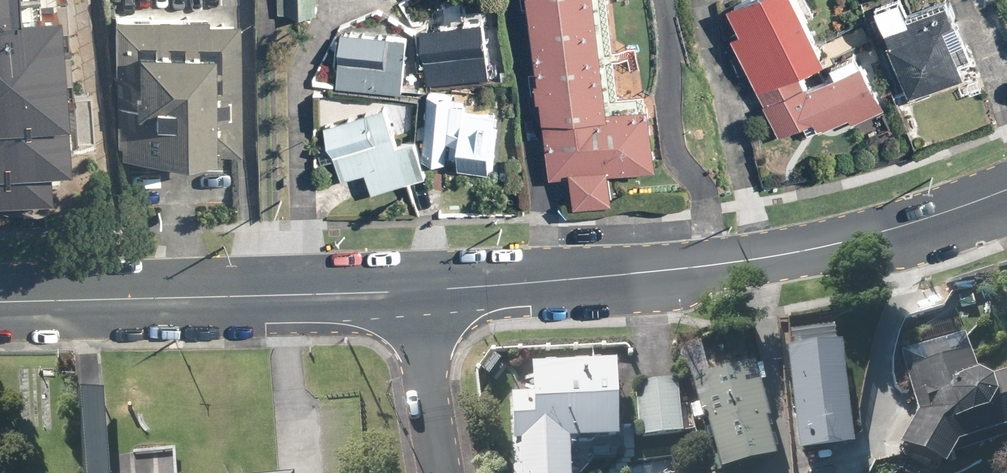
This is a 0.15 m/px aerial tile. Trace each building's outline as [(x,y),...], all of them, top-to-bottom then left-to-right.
[(50,183),(47,154),(66,152),(51,0),(0,0),(0,188),(50,183)] [(273,11),(301,12),(302,0),(273,0),(273,11)] [(546,171),(570,168),(574,204),(616,200),(612,164),(659,159),(652,90),(617,94),(607,0),(529,0),(546,171)] [(800,0),(734,0),(729,2),(739,23),(730,27),(780,135),(808,123),(812,133),(851,115),(854,123),(887,107),(864,58),(813,82),(806,65),(826,56),(800,0)] [(953,0),(937,0),(910,10),(907,0),(878,0),(911,93),(967,73),(964,64),(974,61),(953,0)] [(240,142),(236,3),(118,7),(123,146),(240,142)] [(484,22),(423,29),(429,82),(490,75),(484,22)] [(402,92),(406,34),(339,29),(335,87),(402,92)] [(448,153),(459,153),(458,171),(494,174),(498,112),(481,112),(482,93),(429,90),(425,157),(447,159),(448,153)] [(385,106),(323,126),(340,178),(367,169),(374,190),(427,173),(416,138),(397,144),(385,106)] [(1006,434),(1006,375),(987,380),(985,377),(983,375),(981,374),(979,373),(977,372),(974,372),(965,334),(900,351),(915,411),(897,445),(943,470),(956,447),(1006,434)] [(843,342),(787,347),(797,451),(853,445),(843,342)] [(691,373),(714,472),(719,472),(778,459),(755,358),(691,373)] [(530,364),(530,395),(511,395),(509,472),(569,472),(570,443),(617,444),(619,366),(530,364)] [(686,381),(633,383),(636,439),(688,437),(686,381)]
